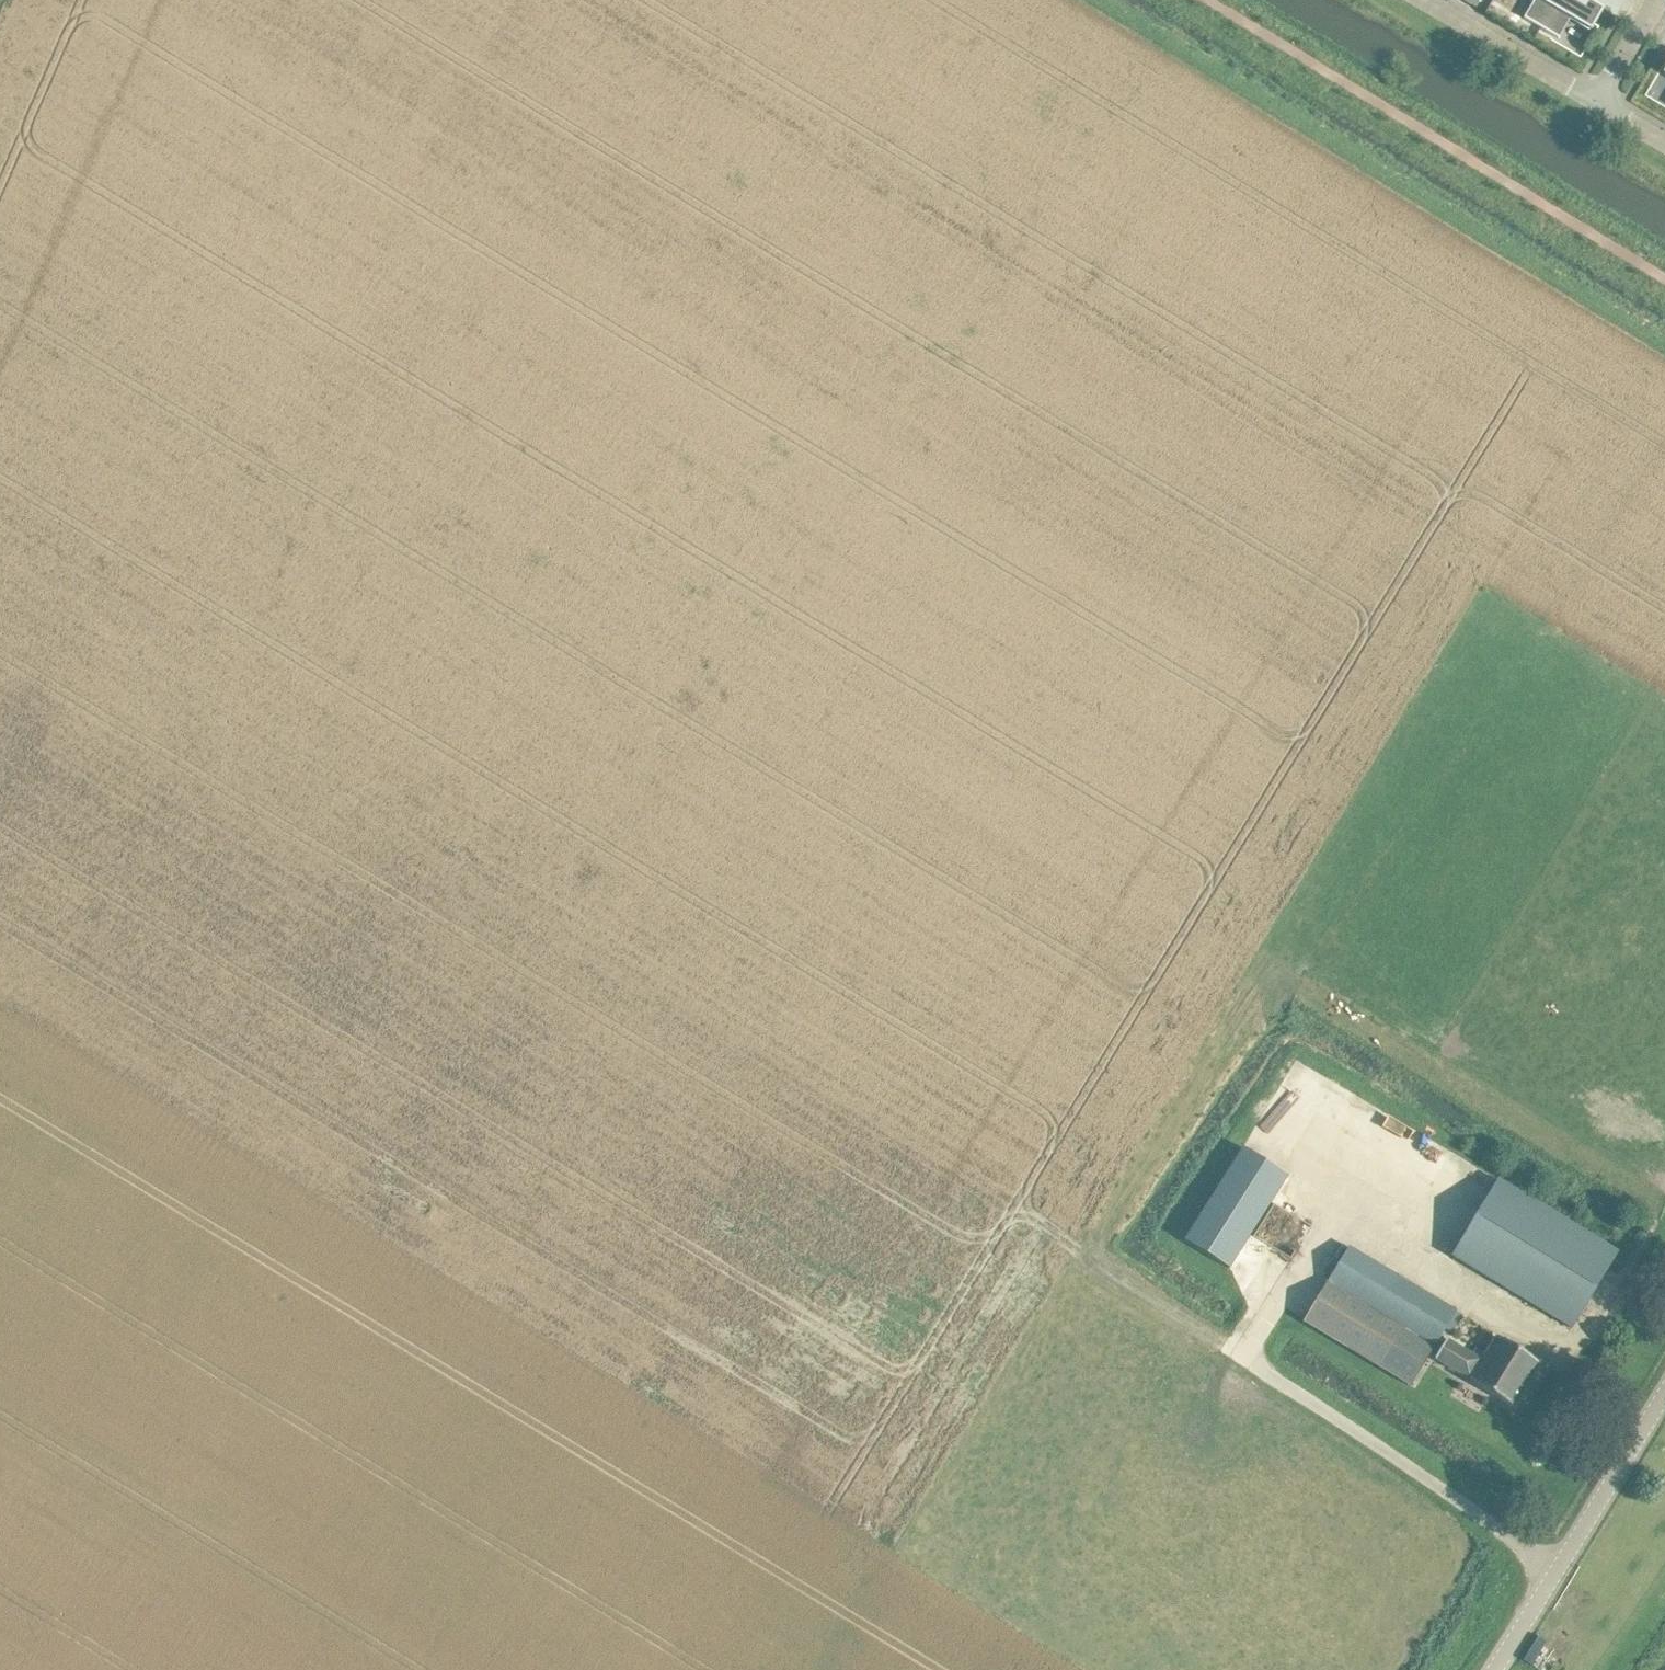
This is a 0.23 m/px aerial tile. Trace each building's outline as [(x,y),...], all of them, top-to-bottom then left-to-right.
[(1538,0),(1527,18),(1525,16),(1523,18),(1558,39),(1560,37),(1554,33),(1565,16),(1591,31),(1603,10),(1589,1),(1590,0),(1537,0),(1538,0)] [(1315,1201),(1270,1174),(1213,1267),(1258,1295),(1315,1201)] [(1571,1328),(1617,1252),(1501,1182),(1455,1258),(1571,1328)] [(1433,1347),(1455,1311),(1349,1246),(1327,1282),(1413,1335),(1433,1347)] [(1303,1322),(1380,1368),(1410,1387),(1433,1348),(1326,1283),(1303,1322)] [(1540,1363),(1521,1351),(1497,1337),(1483,1360),(1449,1339),(1436,1359),(1513,1406),(1540,1363)]
